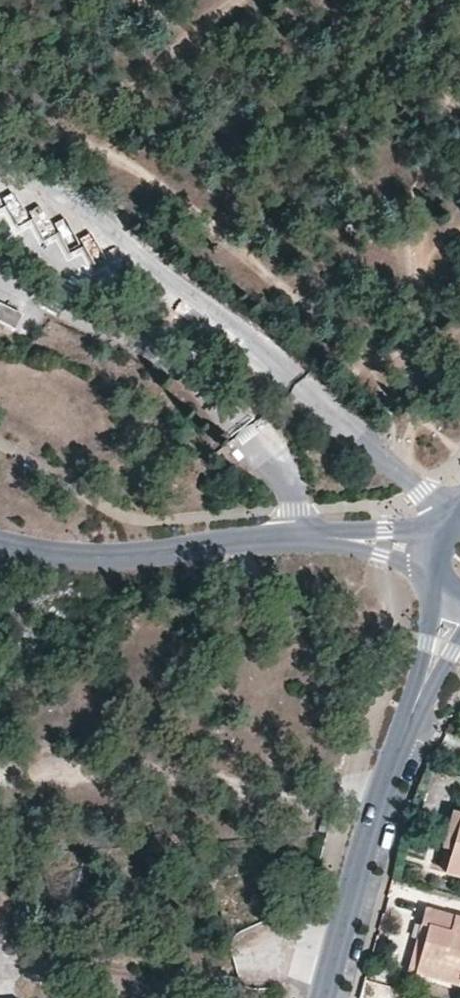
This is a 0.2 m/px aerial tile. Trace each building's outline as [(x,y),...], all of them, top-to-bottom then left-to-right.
[(15,329),(23,313),(0,300),(0,321),(15,329)] [(452,850),(459,822),(459,814),(452,811),(442,848),(452,850)] [(452,850),(446,873),(459,877),(459,822),(452,850)] [(428,927),(416,973),(459,986),(459,919),(425,909),(421,925),(428,927)] [(428,927),(421,925),(407,971),(416,973),(428,927)]
